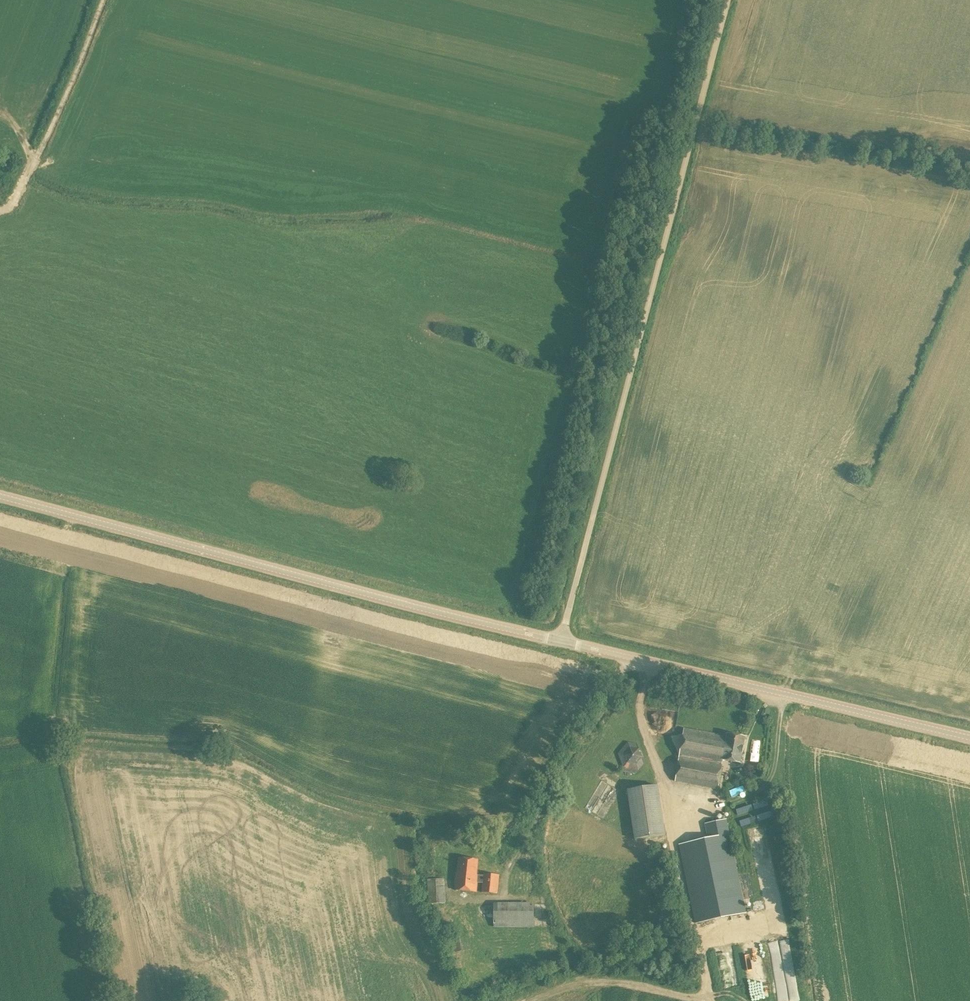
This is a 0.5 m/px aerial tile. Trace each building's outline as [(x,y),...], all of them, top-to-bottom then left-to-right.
[(726,736),(685,730),(676,782),(718,789),(723,760),(740,763),(744,737),(726,734),(726,736)] [(636,773),(644,763),(637,744),(628,742),(618,754),(623,767),(623,771),(636,773)] [(634,839),(665,834),(657,785),(626,790),(634,839)] [(753,804),(755,809),(767,804),(765,800),(753,804)] [(753,804),(737,807),(738,813),(754,810),(753,804)] [(756,814),(757,819),(773,816),(772,811),(756,814)] [(756,815),(740,819),(742,824),(757,821),(756,815)] [(695,924),(746,913),(726,819),(705,823),(708,838),(678,844),(695,924)] [(475,874),(477,860),(459,858),(457,873),(456,873),(454,889),(476,891),(476,882),(483,882),(483,891),(497,893),(498,876),(484,875),(484,876),(477,876),(477,875),(475,874)] [(429,903),(445,902),(444,878),(427,879),(429,903)] [(533,927),(534,903),(493,903),(493,927),(533,927)] [(452,953),(463,951),(459,933),(449,935),(452,953)]
